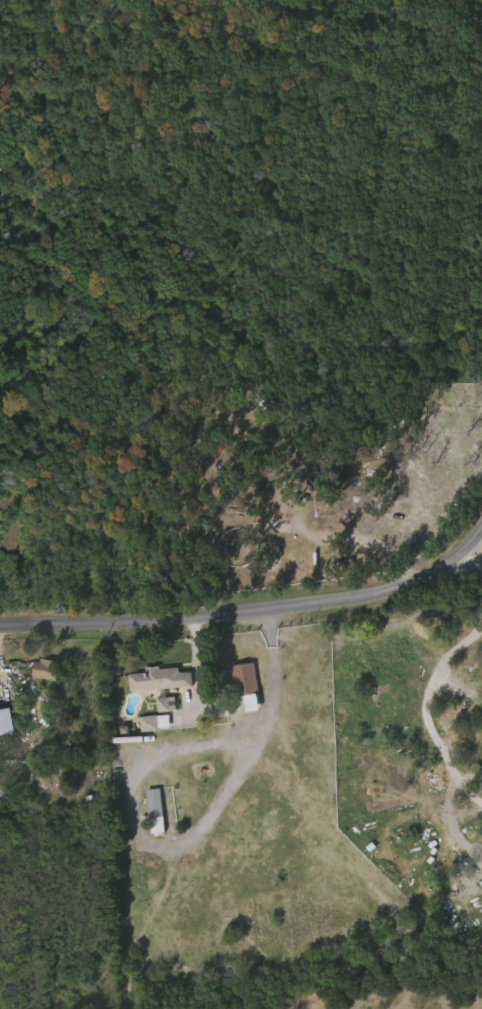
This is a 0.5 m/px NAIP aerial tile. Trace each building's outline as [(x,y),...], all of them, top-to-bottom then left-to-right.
[(59,661),(56,681),(32,677),(35,661),(40,661),(40,658),(59,661)] [(239,695),(235,696),(231,665),(254,662),(259,692),(239,695)] [(48,684),(49,666),(27,664),(25,682),(48,684)] [(157,668),(176,668),(176,673),(189,672),(190,687),(128,690),(126,674),(144,673),(143,667),(156,666),(157,668)] [(167,715),(166,701),(148,702),(149,715),(167,715)] [(10,731),(0,733),(0,708),(6,707),(10,731)] [(158,730),(142,731),(141,716),(170,714),(170,727),(158,727),(158,730)] [(159,788),(161,809),(163,809),(164,814),(162,814),(162,817),(164,817),(166,832),(152,833),(147,789),(159,788)] [(139,794),(141,837),(155,837),(153,793),(139,794)]
